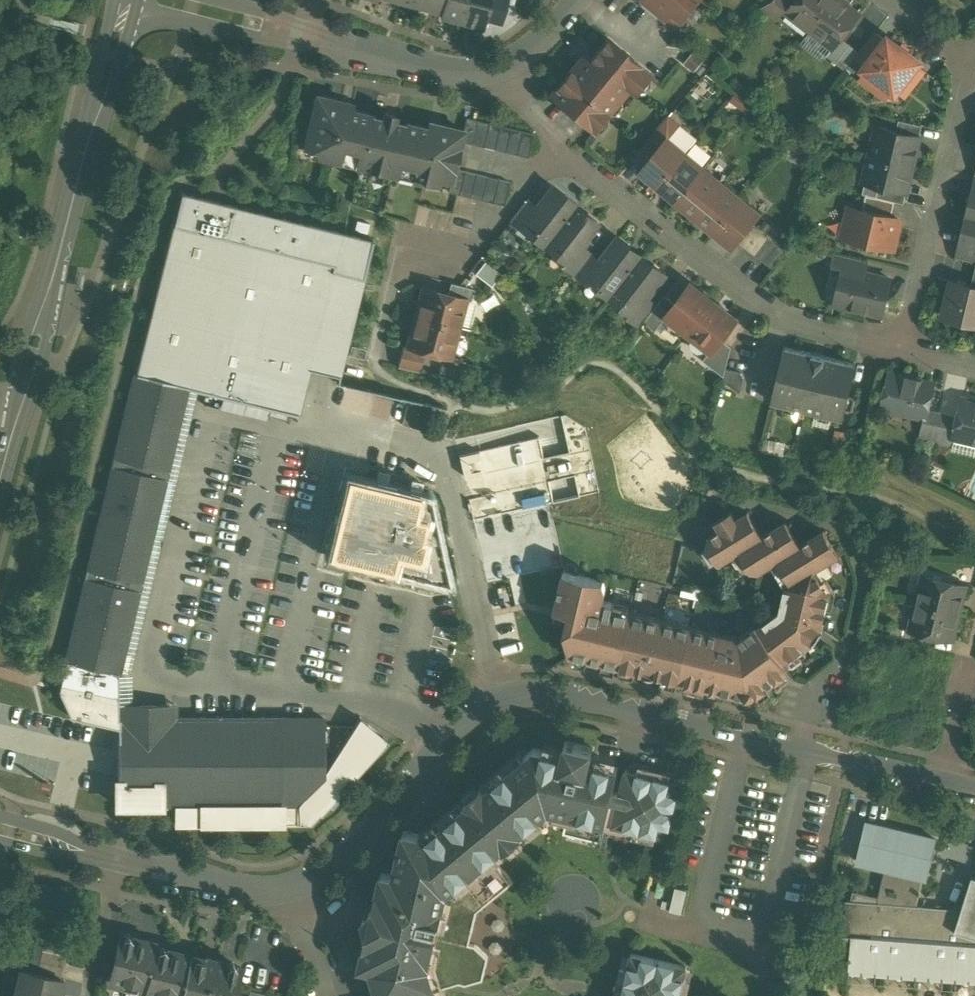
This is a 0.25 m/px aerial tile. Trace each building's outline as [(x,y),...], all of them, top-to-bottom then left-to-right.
[(420,6),(440,12),(441,12),(444,0),(421,0),(420,6)] [(441,12),(440,12),(439,15),(461,21),(467,0),(444,0),(441,12)] [(461,21),(483,27),(490,0),(467,0),(461,21)] [(657,0),(642,0),(640,2),(665,22),(673,13),(657,0)] [(673,13),(682,20),(698,0),(657,0),(673,13)] [(795,0),(765,0),(761,5),(779,18),(786,9),(788,11),(795,1),(795,0)] [(795,1),(788,11),(786,13),(810,31),(834,0),(796,0),(795,1)] [(842,0),(834,0),(810,31),(832,48),(841,37),(859,13),(842,0)] [(886,40),(876,31),(860,51),(855,58),(866,67),(886,40)] [(860,51),(841,37),(832,48),(827,56),(845,70),(855,58),(860,51)] [(918,62),(888,38),(886,40),(866,67),(865,69),(866,70),(860,78),(878,92),(884,84),(895,92),(904,79),(912,85),(924,69),(916,63),(918,62)] [(590,60),(584,55),(551,95),(594,131),(631,86),(637,91),(651,74),(608,39),(590,60)] [(371,115),(349,109),(351,104),(316,95),(304,147),(318,151),(316,156),(359,167),(371,117),(371,115)] [(382,119),(371,117),(359,167),(393,175),(405,125),(393,122),(395,116),(384,113),(382,119)] [(680,125),(669,115),(658,129),(667,137),(669,138),(680,125)] [(478,121),(466,118),(463,131),(460,141),(472,144),(478,121)] [(922,125),(899,120),(896,131),(920,137),(922,125)] [(533,134),(478,121),(472,144),(528,157),(533,134)] [(428,128),(405,123),(405,125),(393,175),(449,188),(454,169),(460,141),(463,131),(438,125),(437,125),(430,123),(428,128)] [(896,131),(876,127),(870,154),(914,164),(920,137),(896,131)] [(667,137),(658,129),(635,157),(644,165),(667,137)] [(644,165),(639,171),(658,186),(686,152),(669,138),(667,137),(644,165)] [(686,152),(658,186),(676,202),(704,168),(686,152)] [(914,164),(870,154),(863,181),(879,185),(907,191),(914,164)] [(704,168),(676,202),(695,217),(723,183),(704,168)] [(487,177),(454,169),(449,188),(448,192),(481,200),(487,177)] [(509,182),(487,177),(481,200),(504,205),(509,182)] [(723,183),(695,217),(713,232),(741,198),(723,183)] [(907,191),(879,185),(877,197),(897,201),(904,203),(907,191)] [(535,208),(524,223),(525,223),(533,230),(533,234),(531,236),(544,246),(576,205),(574,203),(567,204),(562,200),(564,198),(564,195),(554,188),(551,188),(535,208)] [(377,242),(179,192),(135,373),(187,386),(196,388),(301,414),(313,369),(341,376),(377,242)] [(877,197),(865,194),(862,210),(893,217),(897,201),(877,197)] [(741,198),(713,232),(732,247),(737,241),(751,224),(760,213),(741,198)] [(526,200),(510,220),(521,229),(525,223),(524,223),(535,208),(526,200)] [(576,205),(544,246),(556,255),(558,253),(562,252),(570,258),(571,259),(581,247),(598,225),(598,222),(588,214),(585,214),(583,216),(578,213),(577,206),(576,205)] [(862,210),(850,207),(847,218),(851,225),(848,237),(894,248),(898,232),(894,231),(897,218),(862,210)] [(967,216),(960,243),(961,243),(974,247),(974,218),(967,216)] [(751,224),(737,241),(746,249),(760,231),(751,224)] [(760,231),(746,249),(755,255),(768,238),(760,231)] [(785,251),(768,238),(755,255),(772,268),(785,251)] [(600,262),(590,274),(591,275),(599,281),(600,285),(598,287),(610,297),(642,256),(640,255),(634,256),(629,252),(630,250),(630,247),(620,239),(617,239),(600,262)] [(961,243),(958,258),(974,262),(974,247),(961,243)] [(581,247),(571,259),(570,258),(564,266),(575,274),(590,254),(581,247)] [(867,260),(835,253),(832,265),(843,268),(844,267),(864,272),(867,260)] [(590,254),(575,274),(585,283),(591,275),(590,274),(600,262),(590,254)] [(642,256),(610,297),(623,307),(625,304),(628,304),(636,310),(638,311),(647,298),(664,276),(664,273),(654,266),(651,266),(650,268),(645,264),(644,258),(642,256)] [(492,282),(502,269),(489,258),(478,271),(492,282)] [(864,272),(844,267),(843,268),(835,304),(856,309),(857,311),(863,313),(866,311),(878,314),(883,311),(890,278),(864,272)] [(951,281),(942,316),(974,324),(974,286),(971,285),(951,281)] [(474,289),(450,283),(447,295),(465,299),(471,301),(474,289)] [(713,301),(691,284),(675,304),(666,315),(667,316),(672,320),(669,324),(670,328),(676,333),(680,332),(683,328),(689,333),(713,301)] [(447,295),(423,288),(416,315),(458,326),(465,299),(447,295)] [(657,306),(644,322),(655,331),(667,316),(666,315),(675,304),(665,295),(657,306)] [(647,298),(638,311),(636,310),(630,317),(641,326),(657,306),(647,298)] [(736,319),(713,301),(689,333),(695,337),(692,341),(693,346),(698,350),(703,349),(706,346),(711,350),(712,350),(721,339),(736,319)] [(458,326),(416,315),(408,346),(424,351),(450,357),(458,326)] [(721,339),(712,350),(711,350),(703,360),(724,376),(726,370),(731,347),(721,339)] [(408,346),(403,345),(397,367),(419,372),(424,351),(408,346)] [(367,349),(352,346),(349,356),(364,359),(367,349)] [(855,364),(785,347),(772,402),(842,419),(855,364)] [(742,373),(726,370),(724,376),(723,380),(740,393),(744,377),(742,373)] [(176,718),(119,718),(119,717),(118,717),(118,673),(119,673),(120,672),(118,672),(187,386),(135,373),(67,660),(66,659),(65,660),(66,661),(59,692),(70,717),(118,728),(118,782),(117,782),(117,806),(161,806),(161,804),(176,804),(284,805),(284,719),(176,718)] [(933,383),(890,373),(882,408),(924,418),(925,418),(927,410),(933,383)] [(196,388),(187,386),(118,672),(120,672),(119,673),(118,673),(118,717),(119,717),(119,718),(176,718),(177,704),(128,704),(128,675),(196,388)] [(963,398),(958,418),(953,437),(954,437),(965,440),(971,436),(974,437),(974,401),(963,398)] [(938,413),(927,410),(925,418),(924,418),(919,437),(932,440),(938,413)] [(958,418),(938,413),(932,440),(952,445),(954,437),(953,437),(958,418)] [(545,456),(541,437),(459,453),(473,519),(550,503),(554,503),(549,480),(574,475),(578,496),(599,492),(585,426),(566,415),(562,416),(569,452),(545,456)] [(349,479),(331,553),(447,582),(428,498),(349,479)] [(748,511),(736,518),(731,510),(715,520),(720,528),(710,535),(707,545),(717,561),(720,562),(739,551),(738,550),(763,535),(762,534),(748,511)] [(800,544),(786,520),(762,534),(763,535),(738,550),(739,551),(750,569),(758,571),(777,560),(776,559),(801,544),(800,544)] [(824,529),(800,544),(801,544),(776,559),(777,560),(790,582),(791,583),(813,569),(813,570),(814,569),(839,554),(824,529)] [(813,569),(791,583),(790,582),(785,585),(779,610),(757,626),(784,662),(805,646),(806,648),(813,642),(823,628),(824,620),(823,620),(829,593),(814,569),(813,570),(813,569)] [(615,603),(603,600),(606,589),(604,580),(564,571),(554,609),(570,613),(565,631),(570,654),(619,665),(632,611),(616,607),(615,603)] [(965,586),(923,576),(916,603),(959,613),(965,586)] [(959,613),(916,603),(910,630),(927,634),(952,640),(959,613)] [(693,625),(632,611),(619,665),(680,680),(693,625)] [(739,636),(693,625),(680,680),(685,681),(685,679),(681,679),(682,676),(711,683),(711,685),(706,684),(705,686),(709,687),(709,688),(711,688),(711,687),(716,689),(718,690),(718,689),(746,696),(748,696),(748,695),(753,694),(753,695),(755,694),(758,692),(756,689),(765,683),(767,685),(777,678),(775,675),(783,669),(785,672),(789,669),(784,662),(757,626),(755,624),(739,636)] [(910,630),(892,626),(890,638),(924,646),(927,634),(910,630)] [(325,719),(284,719),(284,825),(312,825),(389,742),(359,719),(325,774),(325,719)] [(404,831),(393,876),(381,873),(373,908),(363,918),(368,932),(359,966),(371,969),(379,995),(438,995),(436,991),(429,967),(446,896),(446,893),(449,891),(503,847),(504,849),(522,835),(520,833),(548,809),(605,823),(610,801),(613,790),(618,768),(590,761),(593,748),(565,741),(562,755),(534,748),(484,789),(482,787),(465,801),(467,804),(427,837),(404,831)] [(680,783),(626,770),(620,792),(613,790),(610,801),(618,802),(613,824),(667,837),(680,783)] [(284,805),(176,804),(176,825),(284,825),(284,805)] [(456,896),(453,901),(446,896),(429,967),(436,991),(459,984),(466,985),(483,980),(488,958),(475,945),(469,944),(477,912),(514,882),(497,861),(550,817),(566,821),(563,833),(600,842),(605,823),(548,809),(520,833),(522,835),(504,849),(503,847),(449,891),(456,896)] [(936,839),(865,822),(856,861),(886,868),(879,897),(916,906),(923,877),(927,878),(936,839)] [(972,875),(961,910),(955,930),(974,937),(974,876),(972,875)] [(687,891),(675,888),(670,911),(681,914),(687,891)] [(456,896),(449,891),(446,893),(446,896),(453,901),(456,896)] [(879,897),(853,891),(849,909),(930,929),(935,910),(920,907),(916,906),(879,897)] [(920,907),(935,910),(930,929),(849,909),(843,934),(974,945),(974,937),(955,930),(961,910),(920,907)] [(842,934),(841,947),(851,948),(849,974),(974,984),(974,945),(843,934),(842,934)] [(156,944),(131,938),(128,935),(124,937),(119,936),(109,981),(144,989),(154,948),(155,948),(156,944)] [(68,944),(45,938),(42,950),(65,955),(68,944)] [(166,951),(163,946),(159,949),(155,948),(154,948),(144,989),(143,993),(156,995),(180,995),(189,956),(166,951)] [(65,955),(42,950),(39,961),(62,967),(65,955)] [(686,967),(631,954),(621,995),(679,995),(686,967)] [(189,956),(180,995),(206,995),(215,960),(204,958),(203,959),(189,956)] [(215,960),(206,995),(233,995),(240,968),(235,967),(232,963),(228,965),(225,964),(225,963),(215,960)] [(62,967),(39,961),(36,973),(59,979),(62,967)] [(20,970),(15,993),(28,995),(59,995),(63,980),(59,979),(36,973),(20,970)]
